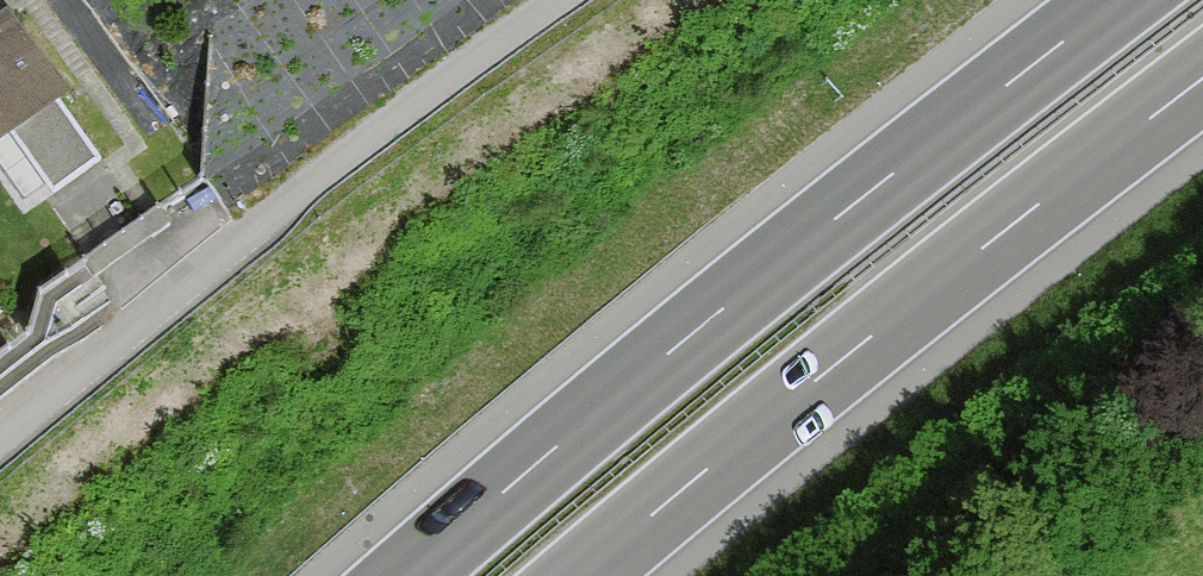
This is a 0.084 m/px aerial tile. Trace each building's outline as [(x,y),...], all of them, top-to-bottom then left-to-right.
[(0,45),(0,142),(47,106),(0,45)]
